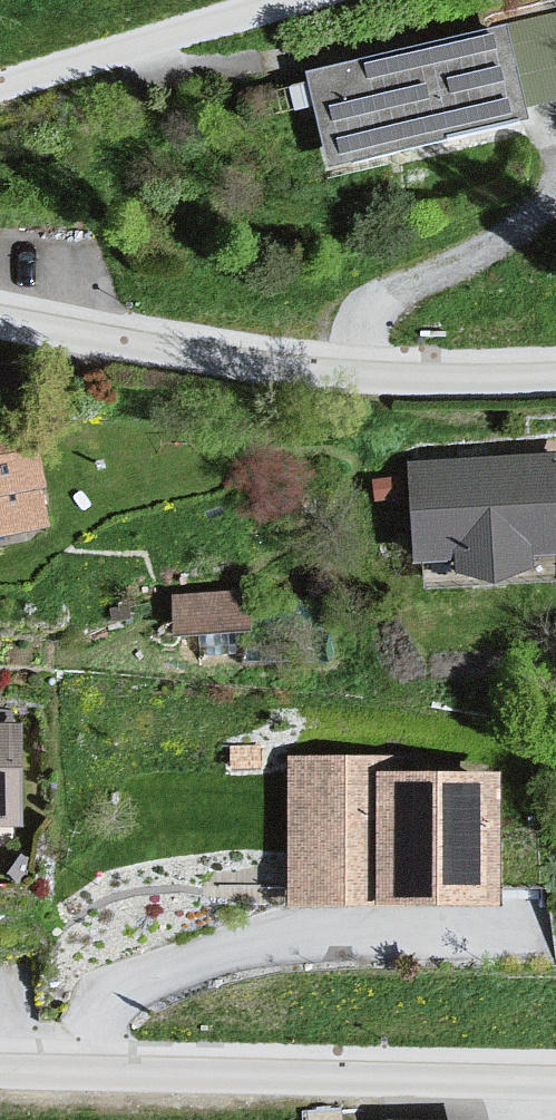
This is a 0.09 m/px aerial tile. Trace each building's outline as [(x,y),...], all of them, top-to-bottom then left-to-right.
[(514,29),(315,78),(339,174),(538,125),(514,29)] [(0,429),(0,543),(54,534),(46,491),(33,424),(0,429)] [(408,463),(412,575),(451,573),(471,584),(494,580),(530,577),(543,563),(555,562),(555,458),(408,463)] [(241,580),(175,587),(179,623),(245,616),(241,580)] [(13,834),(14,728),(0,728),(0,834),(13,834)] [(394,763),(283,759),(293,916),(382,913),(373,774),(394,774),(394,763)] [(394,774),(373,774),(382,913),(501,916),(504,776),(394,774)]
